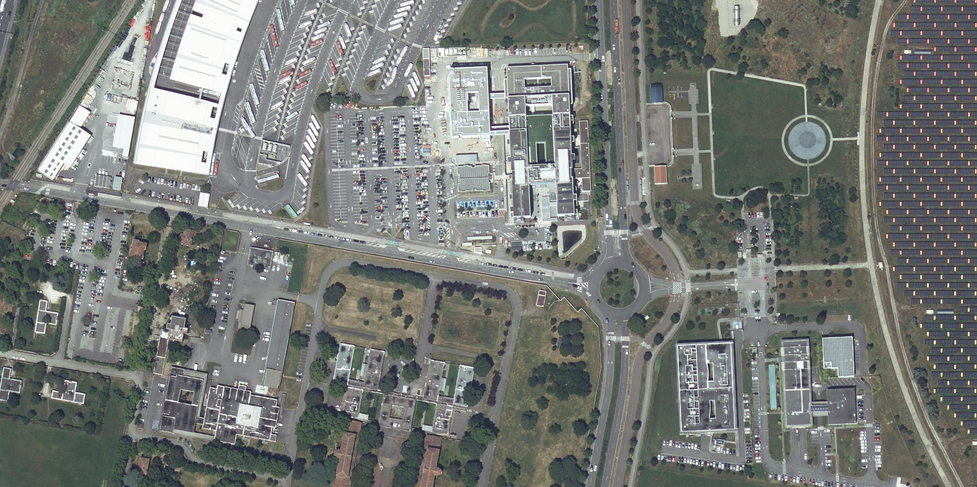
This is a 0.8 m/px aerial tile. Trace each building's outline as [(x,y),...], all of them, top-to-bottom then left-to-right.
[(193,17),(190,26),(185,40),(184,40),(181,48),(189,51),(186,58),(179,56),(177,64),(180,65),(178,72),(176,80),(223,93),(226,85),(228,78),(221,76),(223,68),(225,62),(232,64),(235,55),(239,43),(242,35),(235,33),(237,26),(244,29),(249,17),(254,4),(256,0),(199,0),(195,10),(205,14),(203,21),(193,17)] [(512,182),(513,218),(531,218),(529,186),(543,185),(556,184),(557,216),(574,216),(573,179),(572,179),(571,170),(572,170),(568,75),(568,63),(507,66),(508,91),(508,94),(508,99),(511,173),(513,172),(513,176),(513,182),(512,182)] [(489,68),(450,69),(452,137),(490,136),(489,100),(489,95),(489,68)] [(662,85),(650,86),(651,103),(663,103),(662,85)] [(135,163),(207,174),(208,166),(201,164),(203,150),(210,152),(213,138),(216,121),(209,120),(213,105),(150,89),(147,102),(144,118),(141,132),(138,149),(135,163)] [(80,106),(70,122),(80,129),(91,112),(80,106)] [(129,158),(135,118),(118,116),(114,149),(124,150),(123,158),(129,158)] [(49,154),(70,168),(91,135),(80,129),(70,122),(49,154)] [(124,150),(113,149),(114,139),(104,137),(101,154),(123,157),(124,150)] [(272,166),(273,161),(266,160),(267,155),(260,154),(258,163),(272,166)] [(472,167),(457,167),(458,175),(459,175),(460,184),(458,184),(459,192),(473,191),(473,190),(476,190),(476,191),(490,190),(490,183),(489,183),(488,174),(489,174),(489,166),(475,166),(475,168),(472,168),(472,167)] [(667,166),(654,166),(655,184),(667,184),(667,166)] [(112,178),(97,175),(95,187),(110,189),(112,178)] [(122,191),(123,178),(114,178),(114,190),(122,191)] [(210,194),(201,193),(198,206),(208,207),(210,194)] [(289,206),(286,208),(295,218),(298,216),(289,206)] [(181,234),(180,241),(185,242),(185,245),(191,246),(192,241),(191,240),(191,237),(192,237),(193,231),(185,229),(184,235),(181,234)] [(130,257),(143,260),(144,250),(145,250),(146,244),(139,243),(139,242),(133,241),(132,247),(131,247),(130,251),(131,251),(130,257)] [(250,251),(247,265),(253,266),(258,267),(258,264),(265,265),(264,268),(270,269),(273,252),(256,249),(255,252),(250,251)] [(281,261),(282,253),(275,252),(274,260),(281,261)] [(544,308),(546,292),(539,291),(536,306),(544,308)] [(295,302),(277,299),(262,383),(279,387),(295,302)] [(45,332),(46,323),(44,323),(44,321),(45,317),(49,318),(48,322),(57,323),(57,320),(58,321),(58,317),(58,313),(48,311),(48,314),(45,313),(46,311),(47,301),(40,300),(38,310),(39,311),(38,320),(37,320),(35,331),(45,332)] [(251,330),(255,306),(245,305),(244,311),(238,310),(236,322),(242,323),(241,329),(251,330)] [(162,336),(155,374),(162,375),(169,339),(169,338),(183,341),(184,334),(188,334),(188,329),(183,328),(185,319),(172,317),(171,325),(169,325),(168,330),(169,330),(171,330),(171,333),(168,333),(168,337),(162,336)] [(742,320),(733,320),(733,328),(742,328),(742,320)] [(850,337),(829,338),(830,356),(826,356),(827,363),(830,363),(831,369),(837,369),(838,378),(854,377),(852,340),(851,340),(850,337)] [(830,356),(829,338),(822,339),(824,369),(831,369),(830,363),(827,363),(826,356),(830,356)] [(810,403),(811,403),(808,339),(781,341),(785,427),(812,426),(812,415),(811,415),(811,425),(796,426),(796,424),(790,425),(790,426),(786,426),(786,415),(790,415),(790,405),(785,405),(782,342),(807,341),(810,403)] [(811,403),(810,403),(807,341),(782,342),(785,405),(790,405),(790,415),(786,415),(786,426),(790,426),(790,425),(796,424),(796,426),(811,425),(811,415),(812,415),(820,415),(827,414),(829,414),(829,424),(842,423),(842,420),(846,420),(846,423),(855,423),(853,390),(828,391),(828,402),(827,402),(819,403),(811,403)] [(719,343),(677,345),(681,433),(682,433),(735,430),(733,399),(729,399),(728,389),(733,389),(731,350),(720,351),(719,343)] [(720,351),(731,350),(731,343),(719,343),(720,351)] [(436,404),(431,432),(448,435),(453,407),(467,409),(474,368),(460,365),(454,399),(438,396),(444,363),(430,360),(423,398),(377,390),(384,352),(370,349),(364,382),(349,380),(355,347),(340,344),(338,356),(333,385),(347,387),(341,415),(358,419),(363,390),(384,394),(378,426),(410,431),(416,400),(436,404)] [(250,395),(244,394),(245,390),(246,387),(238,385),(238,389),(237,393),(217,389),(211,388),(205,418),(199,417),(207,375),(185,371),(185,370),(172,367),(170,374),(177,375),(177,377),(170,376),(163,414),(169,415),(169,417),(162,415),(160,430),(193,437),(194,433),(196,423),(204,425),(203,428),(216,431),(215,435),(218,436),(217,441),(235,445),(237,435),(276,442),(277,436),(271,434),(272,427),(276,406),(277,400),(250,395)] [(8,400),(10,391),(7,390),(8,388),(8,385),(12,386),(11,389),(20,390),(20,388),(21,388),(21,385),(21,381),(12,379),(11,382),(9,381),(9,379),(11,369),(4,368),(2,378),(3,378),(1,388),(0,388),(0,390),(0,399),(8,400)] [(82,404),(84,394),(75,392),(75,394),(72,394),(69,393),(69,390),(73,391),(74,382),(72,381),(69,380),(69,381),(65,380),(63,390),(65,390),(65,393),(63,392),(53,391),(51,398),(62,400),(62,399),(72,400),(72,402),(82,404)] [(829,414),(827,414),(828,425),(856,424),(854,388),(826,390),(827,402),(828,402),(828,391),(853,390),(855,423),(846,423),(846,420),(842,420),(842,423),(829,424),(829,414)] [(357,422),(347,420),(343,444),(337,443),(335,455),(338,457),(340,458),(335,486),(345,486),(357,422)] [(371,429),(373,422),(364,420),(362,427),(371,429)] [(345,486),(349,486),(361,422),(357,422),(345,486)] [(430,436),(427,435),(417,486),(421,486),(430,436)] [(421,486),(432,486),(441,437),(430,436),(421,486)] [(140,458),(138,473),(146,474),(149,459),(140,458)]
